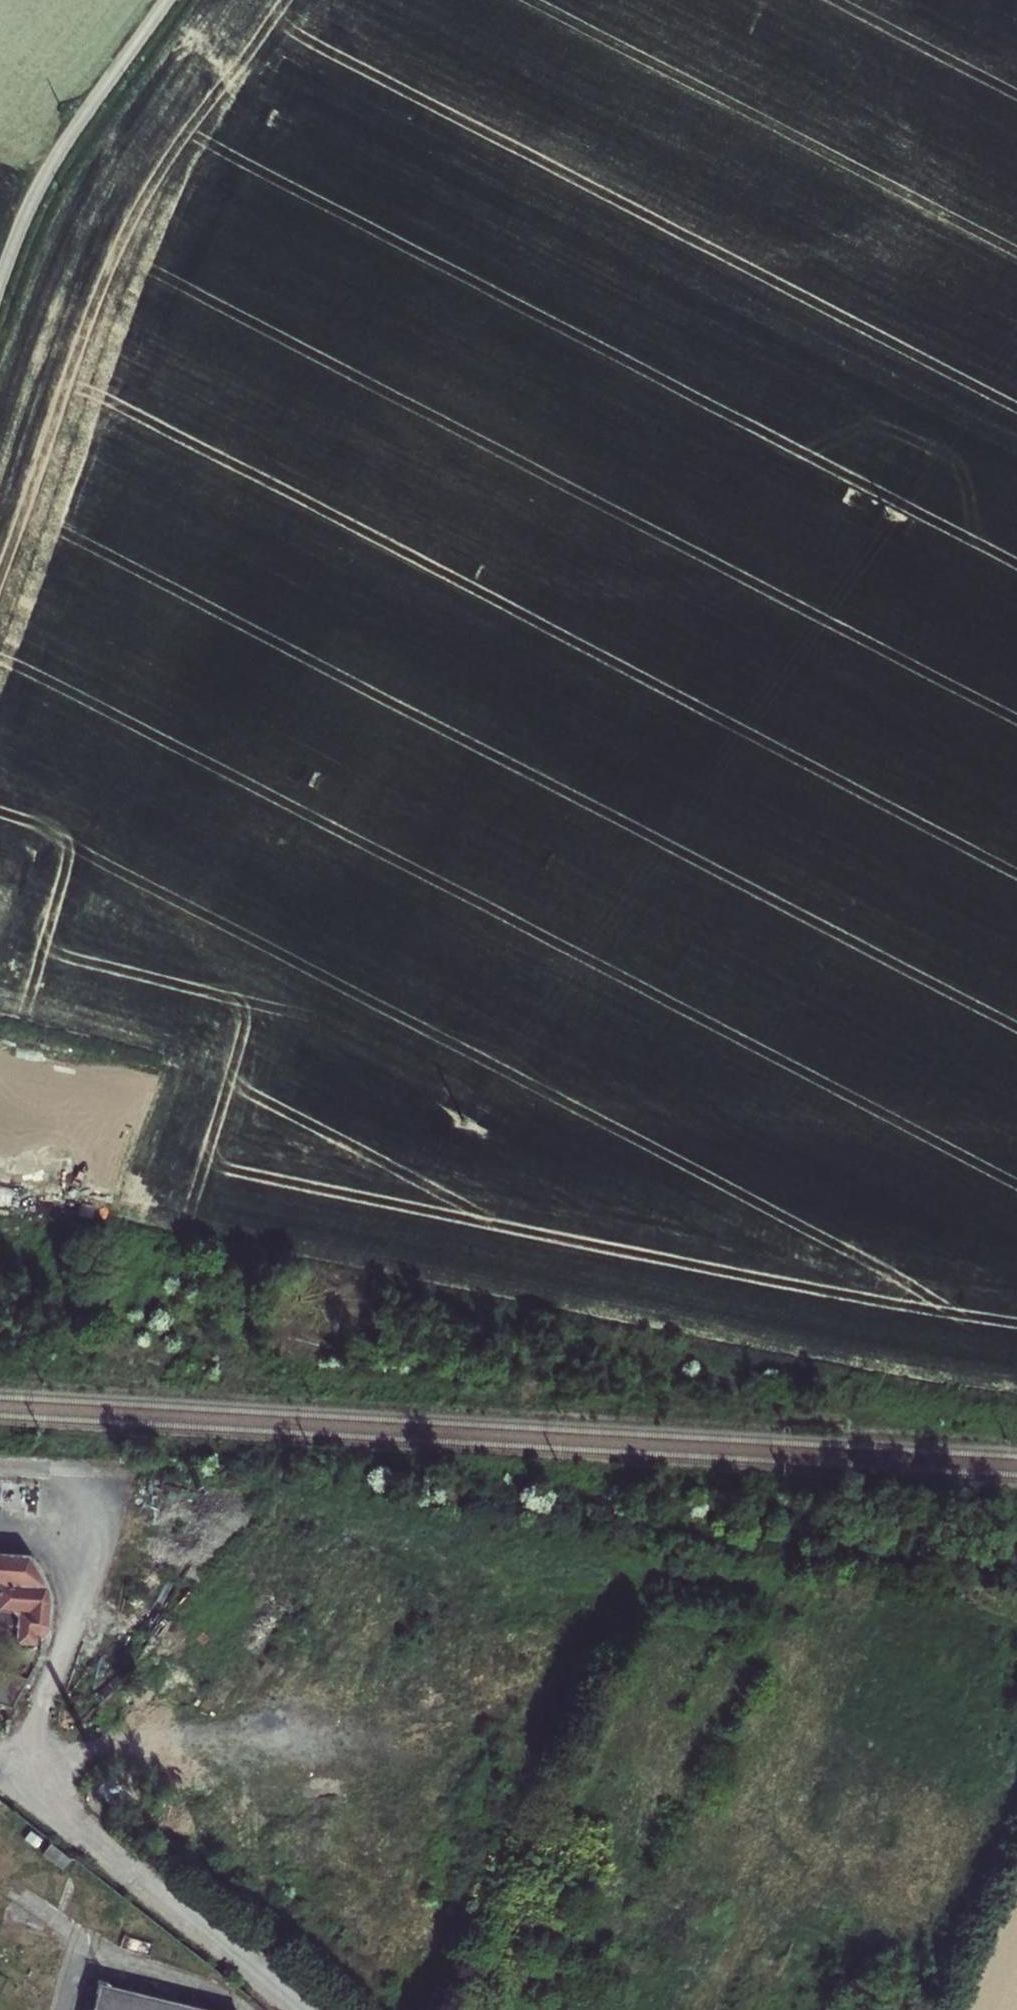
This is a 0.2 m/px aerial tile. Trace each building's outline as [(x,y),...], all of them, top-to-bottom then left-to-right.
[(13,1618),(17,1623),(15,1645),(15,1648),(16,1650),(35,1651),(37,1650),(37,1642),(43,1642),(50,1633),(50,1620),(52,1620),(51,1612),(50,1602),(46,1589),(38,1573),(28,1559),(0,1557),(0,1617),(13,1618)] [(2,1645),(15,1645),(17,1623),(13,1618),(0,1617),(0,1644),(2,1645)] [(41,1842),(30,1834),(23,1841),(35,1850),(41,1842)] [(70,1862),(50,1846),(42,1857),(62,1873),(70,1862)] [(115,1991),(110,2009),(181,2009),(115,1991)]
